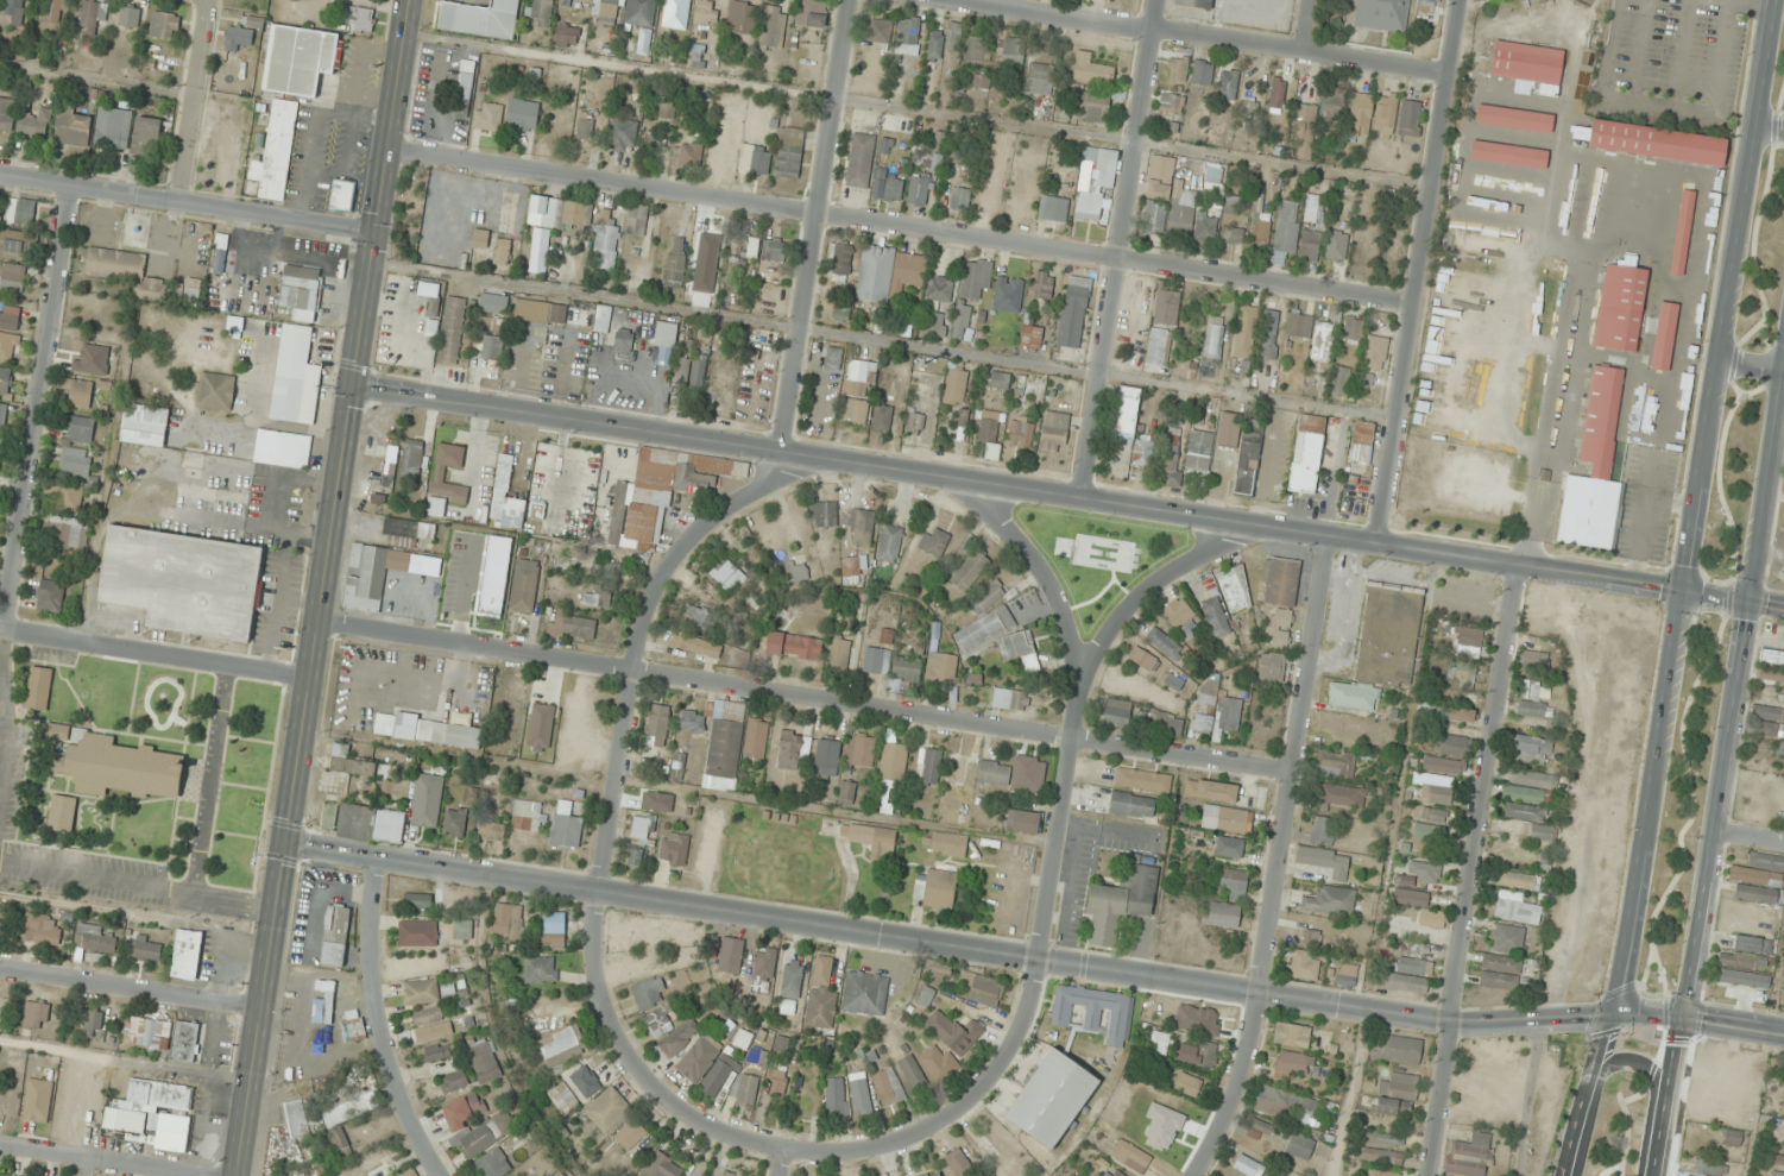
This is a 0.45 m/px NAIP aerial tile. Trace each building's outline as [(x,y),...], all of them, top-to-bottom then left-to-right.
[(21,16),(24,0),(7,0),(5,14),(21,16)] [(69,0),(44,0),(43,23),(60,24),(60,11),(69,12),(69,0)] [(437,30),(513,39),(519,0),(491,0),(490,8),(441,1),(437,30)] [(550,0),(531,0),(531,27),(550,27),(550,0)] [(592,22),(616,24),(618,0),(593,0),(592,22)] [(656,0),(627,0),(626,24),(654,26),(656,0)] [(689,0),(667,0),(664,27),(686,29),(689,0)] [(716,25),(719,2),(701,0),(697,0),(694,22),(716,25)] [(826,0),(822,0),(798,0),(797,26),(825,28),(826,0)] [(1212,10),(1214,0),(1175,0),(1175,6),(1212,10)] [(1407,33),(1411,0),(1356,0),(1353,26),(1407,33)] [(106,24),(108,4),(79,1),(76,29),(95,31),(96,23),(106,24)] [(759,4),(731,1),(727,32),(756,35),(759,4)] [(371,32),(375,11),(339,4),(335,25),(371,32)] [(137,29),(140,9),(121,6),(118,26),(137,29)] [(782,48),(786,10),(764,8),(760,45),(782,48)] [(176,41),(181,16),(154,11),(149,36),(176,41)] [(262,28),(263,18),(245,17),(245,27),(226,26),(226,51),(239,52),(239,44),(253,45),(253,28),(262,28)] [(867,41),(887,43),(890,21),(869,19),(867,41)] [(901,54),(919,54),(919,19),(901,19),(901,54)] [(258,88),(314,99),(317,74),(338,77),(345,34),(270,21),(258,88)] [(576,49),(579,25),(557,23),(555,47),(576,49)] [(941,58),(942,49),(960,50),(961,23),(947,23),(946,36),(929,35),(927,58),(941,58)] [(964,58),(985,61),(988,39),(967,36),(964,58)] [(1022,68),(1026,40),(1004,37),(1001,66),(1022,68)] [(1558,84),(1563,50),(1493,39),(1488,75),(1558,84)] [(1091,63),(1093,53),(1077,51),(1072,80),(1112,86),(1115,67),(1091,63)] [(1168,80),(1187,80),(1187,57),(1168,57),(1168,80)] [(1214,63),(1194,61),(1191,83),(1211,85),(1214,63)] [(1055,66),(1028,63),(1025,94),(1051,97),(1055,66)] [(1235,100),(1240,72),(1222,69),(1217,97),(1235,100)] [(471,74),(456,74),(456,117),(471,117),(471,74)] [(973,87),(986,88),(987,78),(974,77),(973,87)] [(1286,81),(1272,79),(1268,112),(1282,114),(1286,81)] [(1321,123),(1342,124),(1344,89),(1323,88),(1321,123)] [(1106,124),(1111,96),(1082,91),(1077,119),(1106,124)] [(1185,97),(1161,92),(1157,110),(1181,116),(1185,97)] [(1372,94),(1351,94),(1350,135),(1371,136),(1372,94)] [(1377,130),(1395,131),(1397,96),(1378,95),(1377,130)] [(657,97),(657,118),(675,118),(675,97),(657,97)] [(12,134),(14,99),(0,98),(0,134),(12,134)] [(506,127),(535,133),(540,103),(511,98),(506,127)] [(1236,124),(1251,129),(1260,104),(1245,98),(1236,124)] [(297,102),(272,99),(266,157),(252,156),(250,173),(261,174),(259,189),(287,192),(297,102)] [(499,132),(503,105),(477,101),(473,128),(499,132)] [(1422,103),(1402,101),(1399,135),(1419,137),(1422,103)] [(1290,159),(1311,161),(1318,107),(1297,104),(1290,159)] [(1551,132),(1552,113),(1476,105),(1474,124),(1551,132)] [(92,116),(73,114),(74,107),(59,106),(55,143),(88,147),(92,116)] [(37,118),(23,113),(16,131),(42,142),(54,112),(41,107),(37,118)] [(94,146),(126,151),(133,112),(100,107),(94,146)] [(591,141),(594,115),(579,113),(577,139),(591,141)] [(135,155),(160,154),(158,118),(133,120),(135,155)] [(1722,166),(1726,137),(1580,118),(1576,147),(1722,166)] [(636,151),(636,121),(608,121),(608,151),(636,151)] [(1178,133),(1179,124),(1165,121),(1163,130),(1178,133)] [(775,177),(799,179),(804,130),(779,128),(775,177)] [(740,137),(722,129),(717,140),(735,148),(740,137)] [(869,188),(874,135),(852,133),(846,186),(869,188)] [(888,152),(889,139),(881,139),(880,152),(888,152)] [(1468,158),(1544,169),(1546,150),(1470,139),(1468,158)] [(675,165),(701,167),(703,145),(678,142),(675,165)] [(768,145),(739,148),(741,174),(770,171),(768,145)] [(1099,222),(1102,188),(1114,189),(1118,151),(1082,147),(1074,219),(1099,222)] [(1145,197),(1169,201),(1176,158),(1152,155),(1145,197)] [(1222,169),(1207,167),(1206,182),(1221,184),(1222,169)] [(901,203),(904,177),(876,173),(873,199),(901,203)] [(909,205),(928,205),(928,175),(909,175),(909,205)] [(329,210),(352,212),(355,182),(332,180),(329,210)] [(971,190),(953,187),(949,209),(967,212),(971,190)] [(1198,192),(1175,188),(1167,233),(1190,237),(1198,192)] [(1669,275),(1684,277),(1694,191),(1679,189),(1669,275)] [(1240,214),(1242,197),(1225,195),(1223,213),(1240,214)] [(530,272),(546,273),(550,224),(586,228),(588,202),(531,196),(528,226),(534,226),(530,272)] [(1069,199),(1046,196),(1043,220),(1066,223),(1069,199)] [(1262,196),(1253,196),(1253,241),(1267,241),(1267,218),(1262,218),(1262,196)] [(1322,222),(1319,196),(1304,198),(1307,224),(1322,222)] [(32,227),(37,202),(10,197),(5,222),(32,227)] [(1293,255),(1301,204),(1281,201),(1270,263),(1283,265),(1285,253),(1293,255)] [(1165,235),(1166,203),(1145,202),(1145,235),(1165,235)] [(649,206),(630,203),(626,233),(645,236),(649,206)] [(1216,211),(1197,211),(1197,241),(1216,241),(1216,211)] [(614,274),(620,227),(607,225),(608,216),(599,215),(592,271),(614,274)] [(1245,230),(1223,225),(1220,241),(1241,245),(1245,230)] [(690,261),(701,263),(703,252),(716,255),(720,232),(696,228),(690,261)] [(26,232),(0,230),(0,258),(24,260),(26,232)] [(488,249),(489,231),(472,230),(471,249),(488,249)] [(1298,258),(1316,262),(1322,235),(1305,230),(1298,258)] [(730,256),(756,258),(759,237),(733,234),(730,256)] [(788,241),(766,237),(762,258),(784,262),(788,241)] [(494,262),(507,264),(511,242),(498,239),(494,262)] [(684,287),(684,239),(676,239),(676,250),(667,250),(667,287),(684,287)] [(855,248),(837,243),(829,271),(847,276),(855,248)] [(927,255),(863,246),(856,298),(888,302),(888,297),(900,299),(902,285),(923,288),(927,255)] [(147,255),(88,247),(84,275),(136,283),(134,298),(164,302),(168,280),(144,277),(147,255)] [(992,260),(961,259),(960,298),(981,299),(981,289),(991,289),(992,260)] [(1594,347),(1637,352),(1646,268),(1602,263),(1594,347)] [(317,312),(323,270),(285,265),(279,306),(317,312)] [(25,279),(24,266),(3,267),(4,280),(25,279)] [(1054,273),(1035,271),(1033,297),(1052,299),(1054,273)] [(1081,349),(1092,279),(1068,275),(1057,345),(1081,349)] [(994,311),(1022,312),(1023,278),(995,277),(994,311)] [(951,301),(951,278),(928,278),(928,301),(951,301)] [(698,305),(715,307),(718,286),(701,284),(698,305)] [(198,303),(200,290),(177,286),(175,299),(198,303)] [(1153,323),(1176,327),(1181,292),(1158,288),(1153,323)] [(506,315),(508,298),(486,294),(483,312),(506,315)] [(436,364),(457,367),(467,299),(446,296),(436,364)] [(565,325),(567,306),(516,300),(514,319),(565,325)] [(1669,371),(1677,303),(1658,301),(1650,370),(1669,371)] [(951,336),(965,339),(971,306),(957,304),(951,336)] [(606,333),(612,309),(599,306),(593,330),(606,333)] [(1232,375),(1248,377),(1257,308),(1241,306),(1232,375)] [(0,309),(0,329),(19,330),(20,310),(0,309)] [(1263,358),(1278,358),(1278,311),(1263,311),(1263,358)] [(1313,316),(1290,313),(1288,335),(1311,337),(1313,316)] [(1200,360),(1216,364),(1228,321),(1212,316),(1200,360)] [(1360,345),(1363,320),(1345,318),(1342,342),(1360,345)] [(1337,324),(1317,320),(1309,359),(1329,363),(1337,324)] [(675,349),(678,324),(657,321),(654,346),(675,349)] [(314,425),(321,366),(307,364),(313,327),(282,323),(270,419),(314,425)] [(1041,326),(1020,326),(1020,346),(1041,346),(1041,326)] [(613,351),(630,355),(634,332),(617,329),(613,351)] [(1169,331),(1150,329),(1146,366),(1165,368),(1169,331)] [(20,342),(0,332),(0,359),(9,364),(20,342)] [(500,362),(503,337),(477,334),(474,358),(500,362)] [(1382,371),(1389,339),(1369,335),(1362,367),(1382,371)] [(841,370),(841,348),(825,348),(825,370),(841,370)] [(692,361),(678,357),(672,381),(685,385),(692,361)] [(944,359),(924,358),(923,372),(944,372),(944,359)] [(701,387),(705,360),(695,359),(692,386),(701,387)] [(869,401),(861,400),(869,363),(850,359),(838,420),(864,426),(869,401)] [(1578,460),(1590,463),(1588,477),(1564,472),(1552,541),(1609,551),(1621,484),(1608,482),(1627,370),(1595,364),(1578,460)] [(1330,394),(1346,397),(1351,369),(1335,366),(1330,394)] [(0,367),(0,393),(8,394),(13,369),(0,367)] [(942,402),(961,407),(969,372),(951,367),(942,402)] [(1011,376),(993,371),(988,387),(1006,392),(1011,376)] [(237,378),(203,372),(197,406),(231,412),(237,378)] [(59,389),(71,394),(68,403),(86,410),(94,386),(64,375),(59,389)] [(1141,389),(1120,386),(1114,434),(1134,437),(1141,389)] [(121,442),(164,447),(168,408),(125,403),(121,442)] [(889,432),(892,407),(875,405),(871,429),(889,432)] [(1002,413),(983,410),(978,440),(988,442),(985,459),(995,461),(1002,413)] [(1065,453),(1069,414),(1044,411),(1039,450),(1065,453)] [(1242,414),(1223,411),(1218,446),(1237,449),(1242,414)] [(925,416),(909,413),(906,432),(922,435),(925,416)] [(1292,494),(1317,496),(1324,416),(1299,414),(1292,494)] [(95,418),(68,416),(65,441),(92,444),(95,418)] [(1007,444),(1029,448),(1034,420),(1013,416),(1007,444)] [(1351,465),(1372,465),(1373,422),(1352,421),(1351,465)] [(1264,429),(1244,426),(1233,495),(1253,498),(1264,429)] [(252,461),(307,470),(311,438),(258,429),(252,461)] [(1184,468),(1207,472),(1214,434),(1191,429),(1184,468)] [(1132,465),(1149,468),(1155,437),(1138,434),(1132,465)] [(421,440),(401,441),(403,476),(423,475),(421,440)] [(465,448),(438,444),(430,496),(431,496),(427,516),(444,519),(447,501),(467,505),(470,487),(444,483),(447,466),(462,468),(465,448)] [(399,447),(388,446),(382,486),(394,488),(399,447)] [(617,481),(608,544),(659,552),(668,490),(713,497),(717,474),(747,479),(750,462),(640,447),(635,484),(617,481)] [(91,450),(61,448),(60,475),(90,477),(91,450)] [(489,524),(522,529),(526,501),(507,498),(514,456),(500,454),(489,524)] [(1160,484),(1175,488),(1183,459),(1167,455),(1160,484)] [(250,490),(253,462),(203,456),(200,483),(250,490)] [(78,514),(85,489),(61,482),(53,506),(78,514)] [(810,527),(836,527),(836,502),(810,502),(810,527)] [(531,518),(540,519),(542,505),(532,504),(531,518)] [(853,545),(872,545),(872,510),(842,510),(842,527),(853,527),(853,545)] [(47,547),(78,551),(82,520),(52,515),(47,547)] [(419,522),(386,517),(382,543),(415,548),(419,522)] [(263,546),(108,524),(97,603),(147,610),(145,628),(250,642),(263,546)] [(876,558),(897,563),(904,528),(883,524),(876,558)] [(918,548),(940,557),(950,535),(927,525),(918,548)] [(380,614),(386,570),(440,577),(443,556),(351,544),(343,609),(380,614)] [(992,560),(976,547),(949,580),(964,593),(992,560)] [(745,576),(726,557),(709,574),(728,593),(745,576)] [(1293,608),(1301,563),(1266,557),(1262,582),(1268,583),(1264,603),(1293,608)] [(842,558),(842,583),(862,583),(862,558),(842,558)] [(539,561),(514,559),(510,611),(534,613),(539,561)] [(619,562),(592,560),(591,576),(618,578),(619,562)] [(1227,614),(1253,608),(1243,566),(1218,571),(1227,614)] [(792,567),(792,580),(807,580),(807,567),(792,567)] [(36,610),(60,613),(64,582),(40,579),(36,610)] [(978,616),(1008,594),(997,579),(967,601),(978,616)] [(1423,587),(1367,580),(1354,684),(1331,681),(1328,704),(1376,710),(1380,685),(1411,688),(1423,587)] [(610,608),(613,588),(586,584),(583,604),(610,608)] [(1214,639),(1233,631),(1219,596),(1200,603),(1214,639)] [(1204,624),(1177,597),(1161,612),(1188,639),(1204,624)] [(717,613),(687,604),(681,623),(711,632),(717,613)] [(1016,627),(1006,606),(953,633),(963,654),(1016,627)] [(1290,613),(1266,613),(1266,647),(1290,647),(1290,613)] [(595,637),(595,615),(556,615),(556,623),(547,623),(547,637),(595,637)] [(958,656),(937,653),(940,624),(932,623),(925,682),(955,685),(958,656)] [(1183,647),(1153,626),(1145,637),(1174,659),(1183,647)] [(1484,630),(1454,626),(1452,644),(1481,647),(1484,630)] [(822,640),(769,631),(766,652),(818,660),(822,640)] [(1029,631),(999,639),(1006,664),(1018,660),(1023,675),(1040,670),(1029,631)] [(722,644),(676,633),(673,647),(719,658),(722,644)] [(827,669),(847,671),(851,641),(830,638),(827,669)] [(1160,660),(1136,646),(1128,659),(1152,674),(1160,660)] [(888,673),(888,648),(866,648),(866,673),(888,673)] [(1783,667),(1783,652),(1761,649),(1759,663),(1783,667)] [(1524,665),(1548,665),(1548,652),(1524,652),(1524,665)] [(1285,680),(1285,655),(1260,656),(1261,681),(1285,680)] [(921,657),(892,657),(892,691),(899,691),(899,681),(921,681),(921,657)] [(1471,691),(1478,665),(1453,658),(1448,679),(1459,682),(1458,688),(1471,691)] [(47,711),(52,669),(31,666),(26,709),(47,711)] [(1783,683),(1783,671),(1759,668),(1757,679),(1783,683)] [(1184,680),(1169,674),(1165,683),(1180,689),(1184,680)] [(1198,709),(1215,710),(1218,681),(1201,679),(1198,709)] [(1552,717),(1553,703),(1549,703),(1549,682),(1520,681),(1519,716),(1552,717)] [(1756,698),(1771,700),(1773,688),(1758,686),(1756,698)] [(1025,714),(1029,695),(995,688),(992,707),(1025,714)] [(1101,720),(1126,727),(1133,704),(1108,696),(1101,720)] [(1218,728),(1239,731),(1242,699),(1221,697),(1218,728)] [(646,745),(665,747),(670,707),(651,704),(646,745)] [(1752,719),(1750,732),(1779,737),(1783,709),(1751,704),(1749,719),(1752,719)] [(1474,710),(1446,708),(1445,720),(1473,722),(1474,710)] [(681,733),(705,732),(704,710),(680,712),(681,733)] [(1153,729),(1179,737),(1185,720),(1159,711),(1153,729)] [(1214,716),(1196,712),(1193,728),(1210,731),(1214,716)] [(480,749),(483,726),(377,713),(374,736),(480,749)] [(704,788),(735,792),(744,722),(714,718),(704,788)] [(741,753),(760,760),(772,725),(753,718),(741,753)] [(175,797),(145,793),(144,798),(131,795),(131,791),(105,787),(103,793),(69,788),(71,776),(61,775),(65,740),(68,740),(69,727),(87,729),(86,732),(112,736),(111,746),(137,749),(138,743),(151,744),(150,751),(181,755),(175,797)] [(799,770),(803,732),(780,730),(777,768),(799,770)] [(1472,738),(1441,734),(1439,753),(1469,757),(1472,738)] [(1553,741),(1516,734),(1511,759),(1548,766),(1553,741)] [(876,738),(851,735),(847,764),(872,768),(876,738)] [(813,773),(835,778),(842,742),(820,737),(813,773)] [(886,739),(878,783),(902,787),(909,743),(886,739)] [(374,777),(376,762),(348,758),(350,745),(333,743),(329,771),(374,777)] [(1774,743),(1774,757),(1783,758),(1783,743),(1774,743)] [(938,784),(941,750),(926,749),(922,783),(938,784)] [(1352,781),(1356,756),(1319,749),(1314,773),(1352,781)] [(682,779),(685,753),(674,752),(671,778),(682,779)] [(968,757),(950,754),(946,783),(964,786),(968,757)] [(980,761),(977,781),(1010,786),(1010,789),(1042,793),(1046,759),(1016,755),(1014,766),(980,761)] [(1424,771),(1464,773),(1465,760),(1424,758),(1424,771)] [(1172,774),(1118,767),(1115,785),(1169,793),(1172,774)] [(1558,776),(1512,769),(1509,784),(1504,783),(1502,798),(1544,804),(1546,789),(1556,791),(1558,776)] [(1449,806),(1454,779),(1416,772),(1411,798),(1449,806)] [(445,777),(418,773),(409,824),(436,829),(445,777)] [(1239,786),(1188,778),(1185,796),(1235,804),(1239,786)] [(856,783),(842,780),(838,802),(853,804),(856,783)] [(1317,809),(1329,811),(1330,804),(1365,809),(1368,789),(1321,783),(1317,809)] [(680,794),(652,789),(649,805),(677,810),(680,794)] [(1155,797),(1112,792),(1110,812),(1153,817),(1155,797)] [(76,799),(55,795),(49,829),(71,833),(76,799)] [(542,832),(545,803),(515,800),(512,829),(542,832)] [(580,849),(582,816),(572,815),(573,802),(555,800),(551,847),(580,849)] [(1504,817),(1525,819),(1526,806),(1506,803),(1504,817)] [(337,837),(401,845),(405,812),(341,804),(337,837)] [(1202,828),(1246,834),(1250,811),(1205,805),(1202,828)] [(443,833),(463,836),(468,810),(448,806),(443,833)] [(1042,814),(1008,808),(1004,828),(1038,835),(1042,814)] [(1447,821),(1446,809),(1421,811),(1422,822),(1447,821)] [(656,820),(635,814),(628,840),(649,846),(656,820)] [(1311,843),(1332,845),(1335,819),(1314,816),(1311,843)] [(502,841),(504,824),(480,822),(479,839),(502,841)] [(1445,841),(1447,827),(1415,824),(1413,838),(1445,841)] [(893,860),(896,829),(850,825),(848,842),(872,844),(871,858),(893,860)] [(1553,841),(1554,828),(1533,827),(1532,840),(1553,841)] [(966,856),(967,835),(927,833),(925,854),(966,856)] [(676,841),(662,839),(659,862),(686,865),(690,835),(677,834),(676,841)] [(1245,839),(1218,837),(1216,855),(1243,858),(1245,839)] [(1346,882),(1349,854),(1299,847),(1296,862),(1334,868),(1332,880),(1346,882)] [(641,865),(642,851),(630,850),(628,864),(641,865)] [(1776,904),(1778,889),(1781,890),(1783,872),(1783,857),(1751,852),(1748,868),(1730,865),(1728,880),(1737,881),(1735,897),(1776,904)] [(1448,865),(1421,861),(1418,887),(1445,891),(1448,865)] [(1152,916),(1159,867),(1130,863),(1129,875),(1122,874),(1120,888),(1090,884),(1086,913),(1094,914),(1090,945),(1117,948),(1121,912),(1152,916)] [(919,879),(913,899),(948,911),(960,876),(930,866),(925,881),(919,879)] [(1227,898),(1243,901),(1250,874),(1223,868),(1219,887),(1229,889),(1227,898)] [(1539,891),(1541,877),(1497,870),(1495,884),(1539,891)] [(1355,890),(1317,886),(1316,898),(1303,897),(1302,910),(1352,916),(1355,890)] [(1423,906),(1420,926),(1443,929),(1446,912),(1428,910),(1430,893),(1395,888),(1393,902),(1423,906)] [(1494,917),(1538,926),(1543,900),(1499,892),(1494,917)] [(432,894),(405,893),(405,907),(431,908),(432,894)] [(523,906),(495,902),(490,936),(519,939),(523,906)] [(1202,924),(1239,928),(1241,906),(1211,902),(1209,913),(1203,912),(1202,924)] [(322,965),(345,967),(350,906),(327,905),(322,965)] [(23,943),(59,945),(61,916),(25,913),(23,943)] [(565,913),(543,913),(543,949),(565,949),(565,913)] [(1408,932),(1410,918),(1392,916),(1390,929),(1408,932)] [(472,939),(472,920),(453,920),(453,939),(472,939)] [(437,946),(437,921),(399,921),(399,946),(437,946)] [(76,949),(115,953),(116,937),(102,935),(103,926),(78,924),(76,949)] [(1491,951),(1523,954),(1525,928),(1494,925),(1491,951)] [(171,977),(197,980),(204,932),(178,929),(171,977)] [(1320,931),(1304,930),(1304,945),(1320,946),(1320,931)] [(128,957),(159,962),(163,943),(151,941),(151,937),(132,933),(128,957)] [(1733,947),(1770,956),(1773,941),(1737,933),(1733,947)] [(740,974),(744,940),(723,937),(719,971),(740,974)] [(778,950),(757,946),(752,980),(772,983),(778,950)] [(1319,979),(1319,952),(1292,952),(1292,979),(1319,979)] [(1720,967),(1766,967),(1766,954),(1720,954),(1720,967)] [(806,1026),(834,1029),(838,993),(829,991),(833,957),(814,955),(806,1026)] [(1480,986),(1518,990),(1522,959),(1484,955),(1480,986)] [(557,957),(525,957),(525,982),(557,982),(557,957)] [(781,996),(798,999),(804,962),(787,959),(781,996)] [(1356,986),(1357,964),(1337,964),(1336,985),(1356,986)] [(889,976),(847,970),(842,1011),(884,1017),(889,976)] [(966,999),(997,1008),(1005,983),(963,970),(958,983),(969,987),(966,999)] [(1765,1004),(1768,975),(1719,970),(1717,987),(1753,990),(1752,1002),(1765,1004)] [(632,985),(639,1009),(668,1001),(661,977),(632,985)] [(407,1005),(441,1001),(438,978),(404,983),(407,1005)] [(332,1049),(334,980),(315,980),(314,1048),(332,1049)] [(1130,994),(1056,984),(1050,1025),(1070,1028),(1073,1005),(1086,1007),(1083,1030),(1100,1032),(1103,1011),(1109,1012),(1105,1046),(1124,1048),(1130,994)] [(23,1027),(46,1030),(50,1005),(26,1002),(23,1027)] [(420,1042),(447,1035),(440,1006),(413,1014),(420,1042)] [(1219,1032),(1219,1007),(1177,1007),(1177,1032),(1219,1032)] [(345,1042),(366,1038),(361,1009),(339,1013),(345,1042)] [(673,1030),(671,1009),(647,1011),(649,1032),(673,1030)] [(102,1012),(84,1012),(84,1035),(102,1035),(102,1012)] [(167,1050),(172,1023),(130,1016),(126,1042),(167,1050)] [(701,1029),(688,1016),(659,1045),(672,1058),(701,1029)] [(956,1022),(942,1042),(963,1057),(984,1028),(972,1019),(965,1029),(956,1022)] [(172,1061),(196,1063),(199,1023),(175,1021),(172,1061)] [(1311,1027),(1276,1022),(1273,1043),(1308,1049),(1311,1027)] [(549,1067),(585,1051),(574,1025),(538,1042),(549,1067)] [(733,1043),(745,1050),(754,1036),(742,1029),(733,1043)] [(1166,1055),(1170,1035),(1153,1031),(1150,1051),(1166,1055)] [(675,1068),(695,1084),(724,1049),(704,1033),(675,1068)] [(1374,1060),(1419,1065),(1422,1039),(1377,1034),(1374,1060)] [(774,1051),(787,1053),(789,1038),(777,1036),(774,1051)] [(504,1074),(487,1039),(466,1048),(483,1084),(504,1074)] [(428,1062),(452,1057),(449,1043),(425,1048),(428,1062)] [(943,1054),(935,1044),(917,1057),(936,1083),(960,1066),(948,1050),(943,1054)] [(1003,1118),(1052,1151),(1101,1079),(1051,1046),(1003,1118)] [(1311,1075),(1313,1055),(1277,1051),(1275,1071),(1311,1075)] [(736,1061),(722,1053),(701,1089),(716,1098),(736,1061)] [(914,1093),(929,1084),(911,1054),(895,1064),(914,1093)] [(603,1086),(585,1064),(570,1077),(587,1098),(603,1086)] [(783,1096),(789,1071),(773,1067),(768,1092),(783,1096)] [(906,1099),(893,1067),(872,1075),(884,1107),(906,1099)] [(446,1093),(470,1083),(464,1069),(440,1080),(446,1093)] [(1204,1081),(1180,1071),(1173,1089),(1196,1099),(1204,1081)] [(855,1111),(871,1108),(866,1072),(849,1075),(855,1111)] [(752,1106),(760,1078),(741,1073),(734,1101),(752,1106)] [(1378,1082),(1380,1099),(1418,1095),(1416,1073),(1389,1076),(1390,1081),(1378,1082)] [(827,1078),(827,1115),(847,1115),(847,1078),(827,1078)] [(24,1118),(47,1122),(53,1082),(30,1079),(24,1118)] [(187,1152),(192,1117),(189,1116),(193,1088),(131,1079),(128,1103),(119,1102),(115,1130),(144,1134),(147,1111),(151,1111),(146,1146),(187,1152)] [(1157,1094),(1131,1079),(1122,1094),(1148,1108),(1157,1094)] [(563,1115),(580,1104),(565,1082),(548,1093),(563,1115)] [(633,1109),(610,1084),(583,1110),(606,1134),(633,1109)] [(1316,1100),(1262,1085),(1254,1110),(1309,1125),(1316,1100)] [(489,1110),(475,1089),(442,1112),(456,1132),(489,1110)] [(322,1113),(329,1129),(380,1107),(373,1092),(322,1113)] [(1376,1111),(1398,1114),(1400,1100),(1377,1097),(1376,1111)] [(289,1139),(304,1138),(303,1102),(287,1103),(289,1139)] [(471,1159),(518,1127),(504,1107),(457,1140),(471,1159)] [(614,1136),(628,1152),(650,1132),(636,1116),(614,1136)] [(994,1160),(1014,1144),(996,1123),(977,1139),(994,1160)] [(281,1129),(271,1128),(271,1141),(281,1141),(281,1129)] [(353,1154),(341,1128),(330,1133),(342,1159),(353,1154)] [(1285,1150),(1308,1160),(1316,1141),(1293,1131),(1285,1150)] [(1367,1143),(1404,1148),(1405,1135),(1368,1131),(1367,1143)] [(1487,1161),(1491,1162),(1494,1133),(1472,1131),(1471,1143),(1451,1141),(1447,1174),(1473,1175),(1485,1175),(1487,1161)] [(1742,1131),(1725,1131),(1725,1145),(1742,1145),(1742,1131)] [(1153,1154),(1119,1139),(1110,1158),(1144,1174),(1153,1154)] [(374,1175),(380,1175),(395,1156),(379,1144),(362,1167),(374,1175)] [(514,1168),(498,1146),(474,1164),(483,1175),(503,1175),(514,1168)] [(956,1175),(965,1175),(975,1168),(959,1146),(943,1158),(956,1175)] [(1403,1154),(1360,1146),(1358,1158),(1401,1167),(1403,1154)] [(686,1169),(657,1150),(639,1175),(681,1175),(686,1169)] [(1240,1153),(1232,1167),(1249,1175),(1261,1175),(1266,1167),(1240,1153)] [(1726,1162),(1699,1160),(1698,1175),(1685,1174),(1685,1175),(1725,1175),(1726,1162)]
